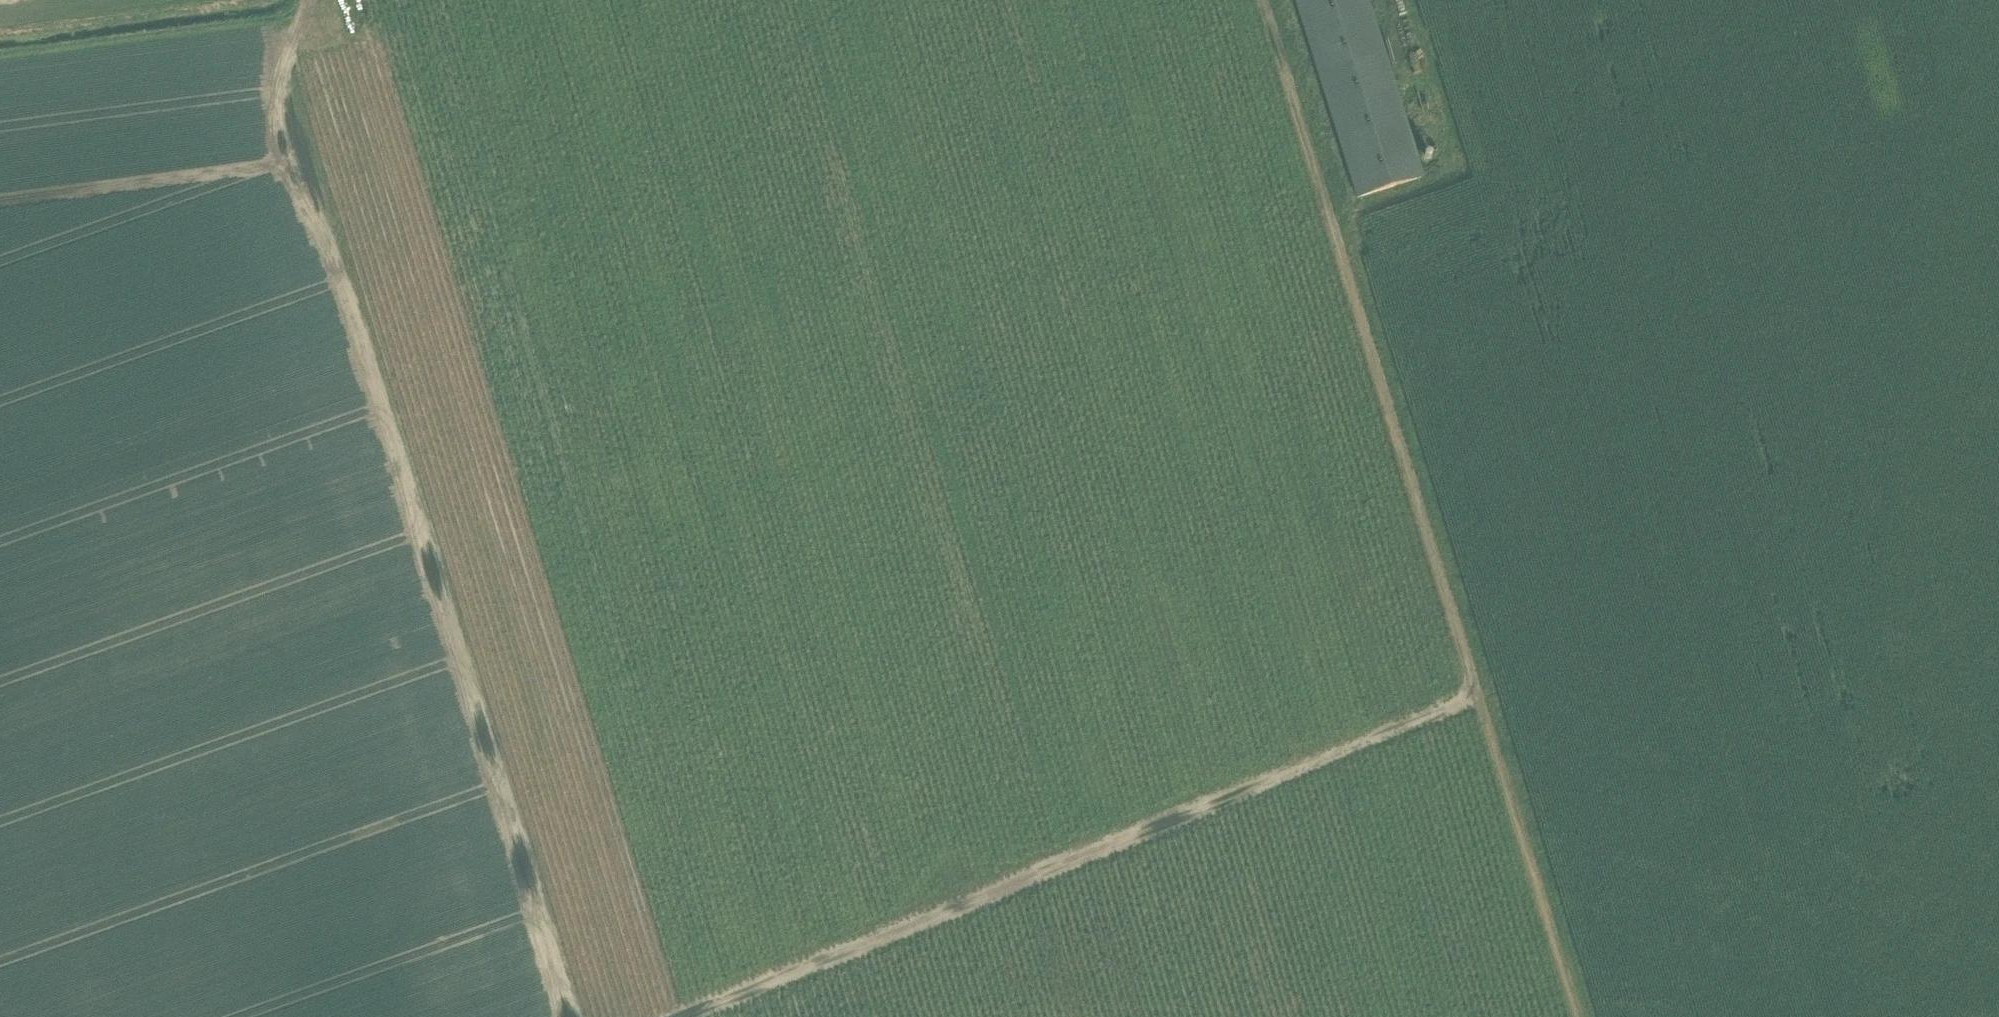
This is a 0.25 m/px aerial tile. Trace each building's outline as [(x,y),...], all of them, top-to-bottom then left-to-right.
[(1349,200),(1418,181),(1367,0),(1293,0),(1349,200)]
